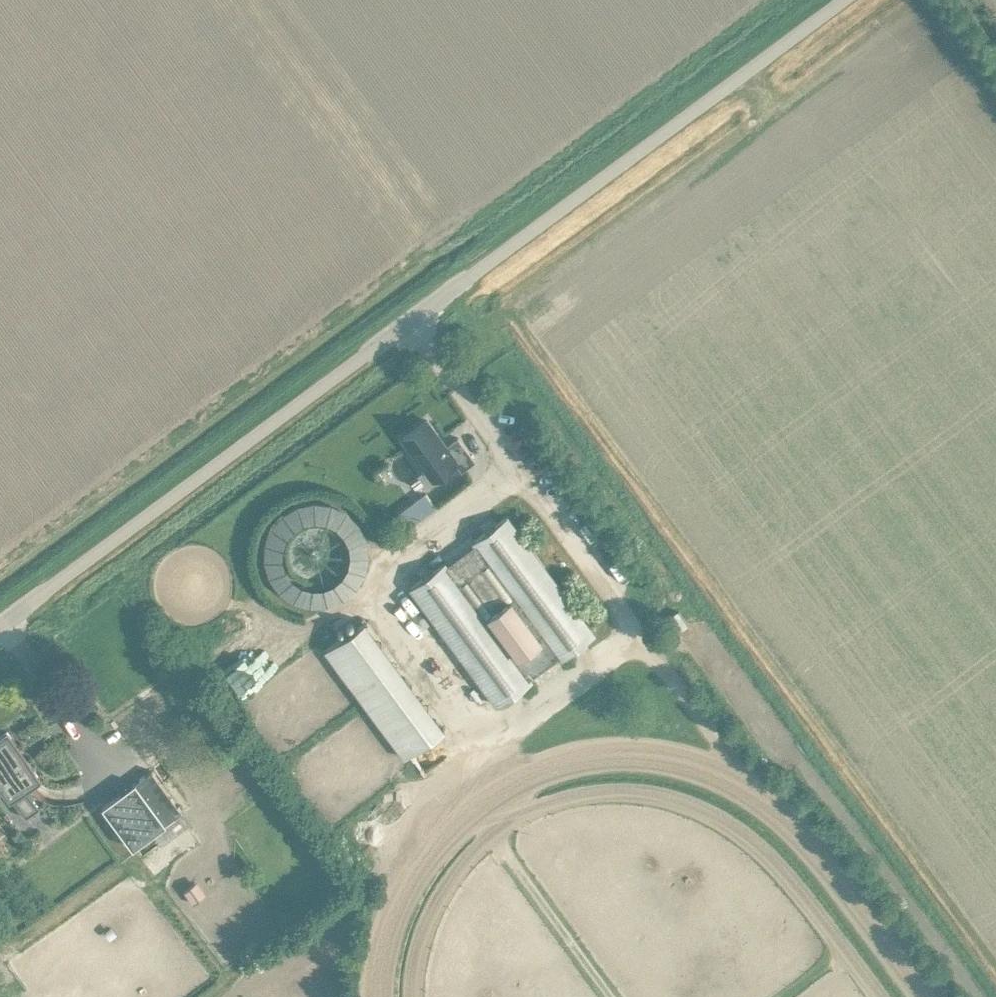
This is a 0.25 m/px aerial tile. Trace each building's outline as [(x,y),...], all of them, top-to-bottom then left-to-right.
[(456,463),(461,470),(474,460),(457,438),(446,447),(426,421),(402,438),(433,479),(456,463)] [(594,635),(506,517),(473,542),(475,545),(446,566),(444,563),(411,588),(498,706),(531,681),(529,679),(558,657),(560,660),(594,635)] [(325,651),(404,758),(444,729),(364,622),(325,651)] [(410,625),(402,628),(408,645),(417,641),(410,625)] [(205,668),(216,688),(282,650),(276,640),(239,662),(233,652),(205,668)] [(6,731),(0,736),(0,790),(9,802),(12,800),(25,817),(39,807),(26,790),(41,779),(27,759),(23,762),(16,752),(20,749),(6,731)] [(150,770),(101,807),(131,848),(149,835),(160,849),(191,826),(150,770)] [(277,920),(288,932),(297,923),(286,911),(277,920)]
